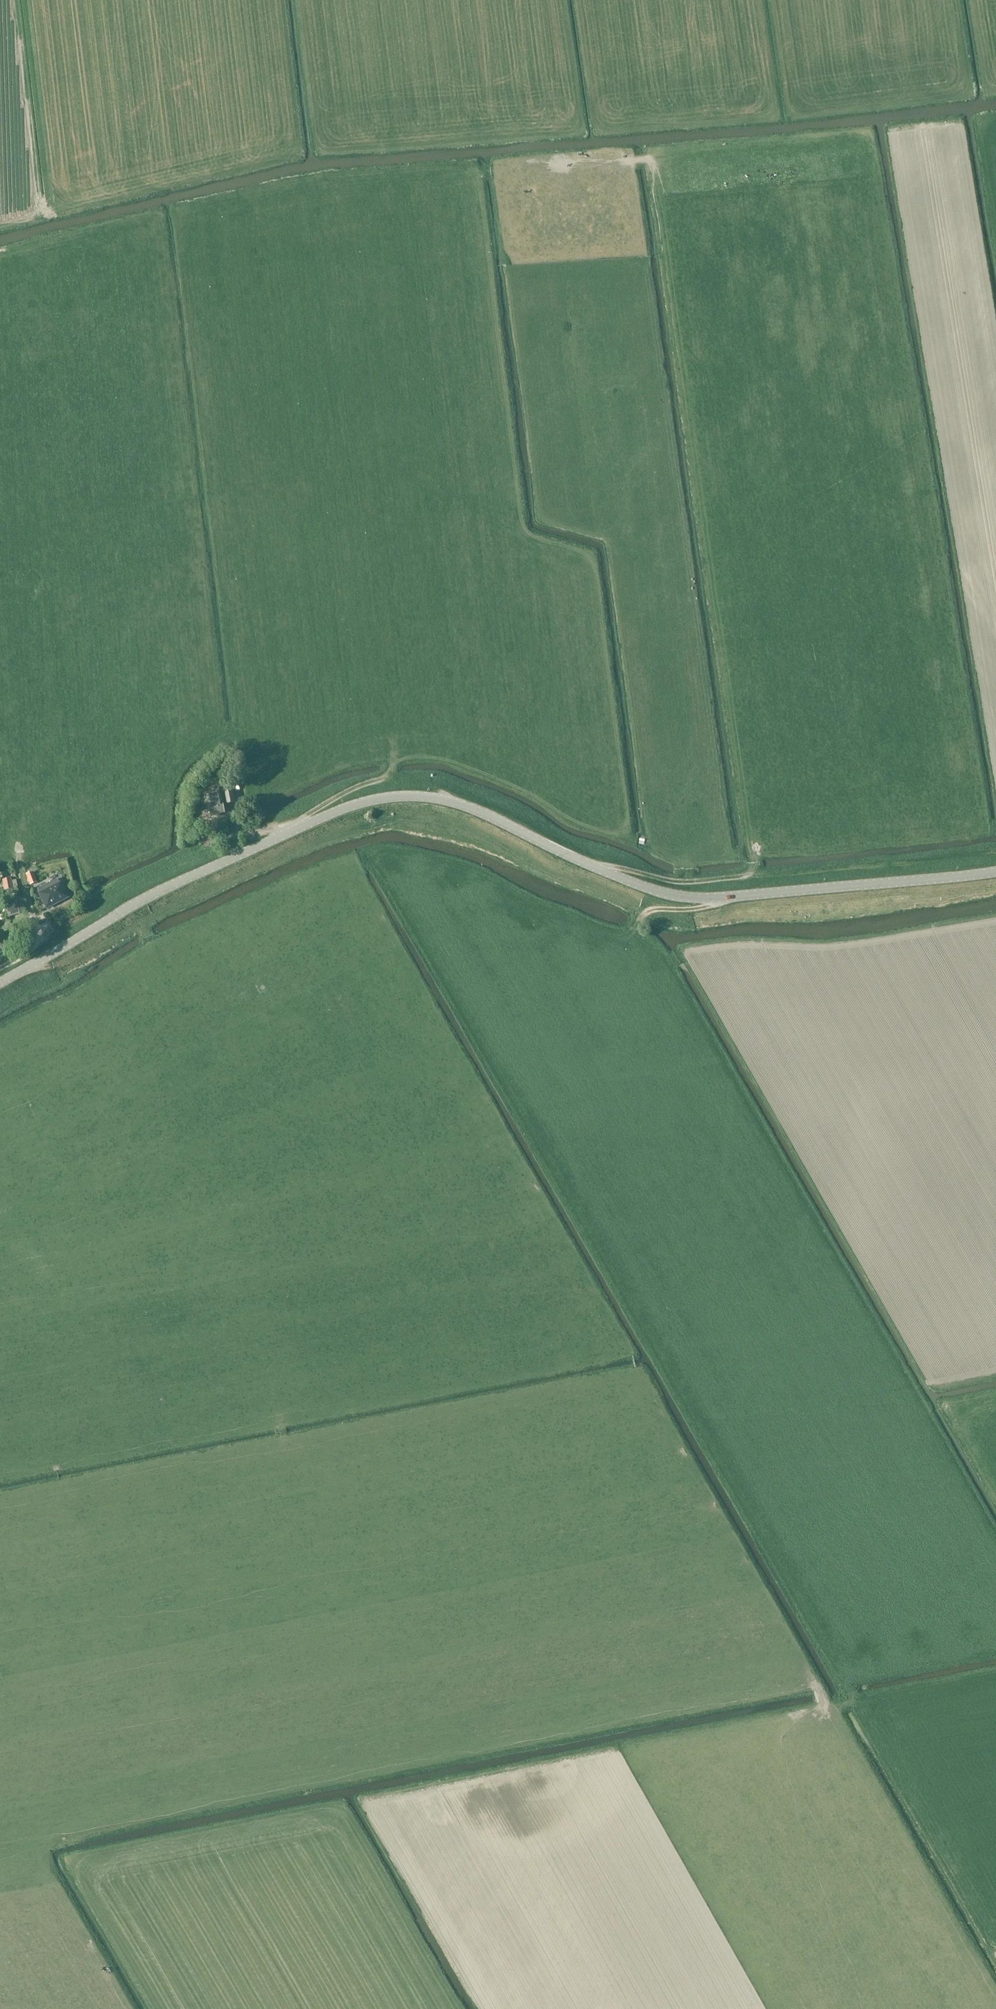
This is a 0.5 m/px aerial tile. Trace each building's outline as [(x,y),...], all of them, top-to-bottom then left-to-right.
[(224,805),(236,803),(232,786),(223,788),(224,795),(207,799),(210,816),(225,813),(224,805)] [(31,867),(25,870),(27,874),(26,875),(31,885),(38,882),(33,872),(31,867)] [(12,879),(4,881),(5,891),(14,889),(18,888),(17,880),(13,881),(12,879)] [(58,879),(38,889),(40,894),(39,894),(47,909),(68,898),(61,883),(60,883),(58,879)] [(21,898),(5,902),(9,917),(24,913),(21,898)] [(47,927),(54,924),(47,909),(39,912),(47,927)] [(11,950),(0,921),(0,954),(11,950)]
